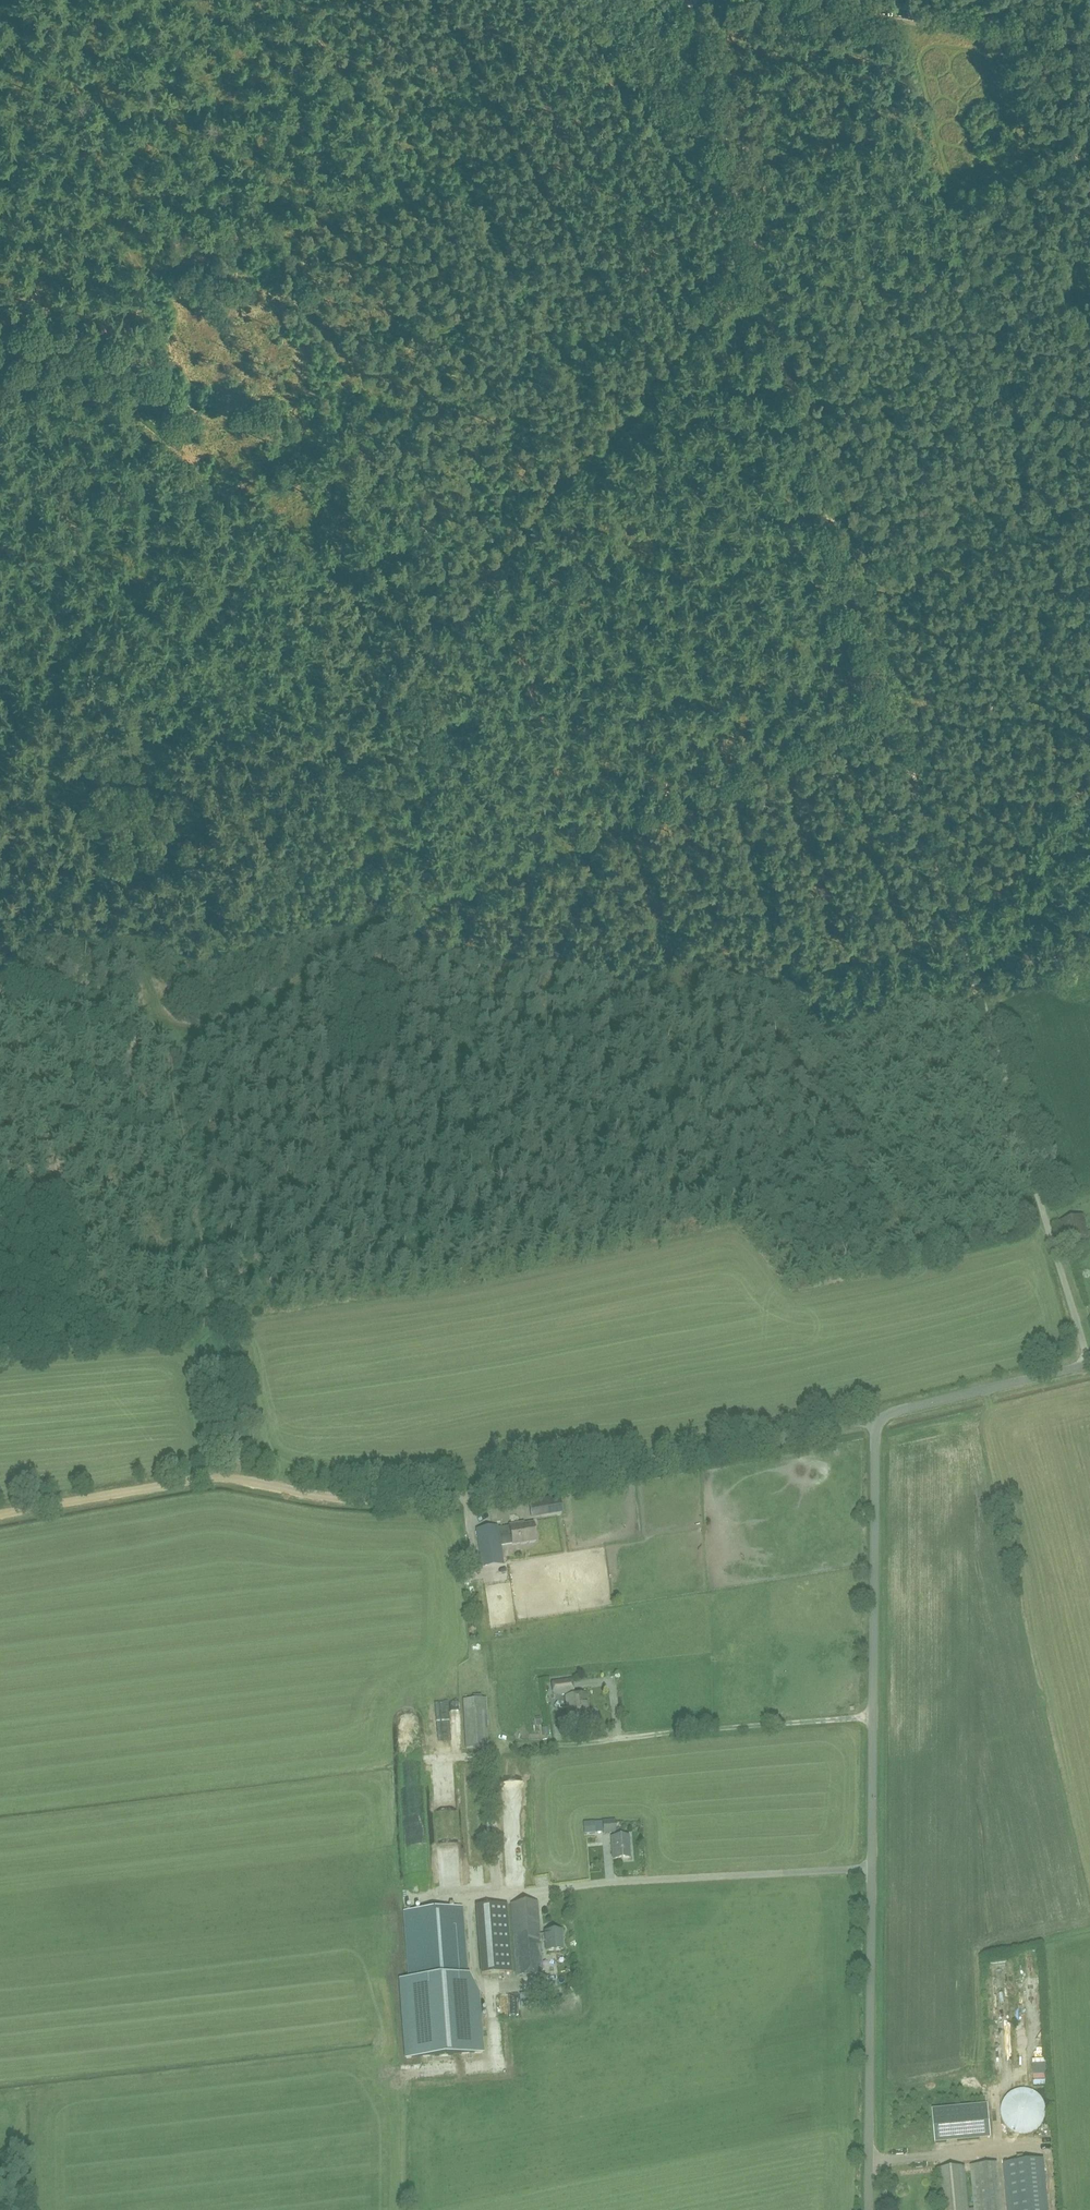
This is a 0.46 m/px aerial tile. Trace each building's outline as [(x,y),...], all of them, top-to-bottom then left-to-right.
[(1087,1232),(1083,1216),(1058,1222),(1064,1246),(1089,1240),(1089,1231),(1087,1232)] [(559,1498),(528,1503),(530,1516),(561,1512),(559,1498)] [(497,1528),(475,1531),(491,1628),(512,1624),(499,1546),(510,1544),(510,1545),(535,1541),(532,1524),(518,1526),(518,1524),(508,1526),(497,1528)] [(572,1692),(570,1681),(552,1683),(553,1695),(572,1692)] [(566,1698),(570,1724),(588,1721),(584,1695),(566,1698)] [(485,1699),(462,1700),(464,1749),(488,1748),(485,1699)] [(458,1741),(463,1741),(462,1718),(453,1718),(454,1732),(458,1732),(458,1741)] [(435,1763),(437,1772),(458,1769),(457,1760),(435,1763)] [(595,1821),(583,1822),(584,1834),(596,1833),(595,1821)] [(614,1821),(602,1822),(603,1834),(615,1833),(614,1821)] [(628,1836),(611,1838),(612,1860),(630,1858),(628,1836)] [(487,1859),(472,1860),(473,1887),(488,1886),(487,1859)] [(382,1878),(395,1879),(396,1873),(383,1871),(382,1878)] [(536,1902),(510,1904),(516,1977),(542,1975),(539,1942),(544,1941),(545,1952),(563,1951),(562,1931),(543,1932),(544,1935),(538,1936),(536,1902)] [(505,1904),(475,1906),(481,1974),(511,1972),(505,1904)] [(404,1912),(409,1979),(401,1980),(407,2059),(482,2053),(478,1994),(467,1975),(462,1907),(404,1912)] [(519,1994),(521,2008),(542,2006),(540,1992),(519,1994)] [(999,1992),(998,2018),(1010,2018),(1011,1992),(999,1992)] [(1025,2027),(1016,2031),(1020,2040),(1029,2037),(1025,2027)] [(1044,2117),(1045,2111),(1044,2105),(1042,2100),(1039,2095),(1034,2092),(1029,2090),(1023,2089),(1017,2090),(1012,2092),(1007,2095),(1004,2100),(1001,2105),(1001,2111),(1001,2117),(1004,2122),(1007,2127),(1012,2130),(1017,2133),(1023,2133),(1029,2133),(1034,2130),(1039,2127),(1042,2122),(1044,2117)] [(938,2139),(991,2136),(989,2103),(936,2107),(938,2139)] [(1042,2159),(1003,2163),(1007,2209),(1047,2209),(1042,2159)] [(970,2166),(974,2209),(1000,2209),(996,2164),(970,2166)] [(938,2169),(941,2209),(968,2209),(964,2167),(938,2169)]
